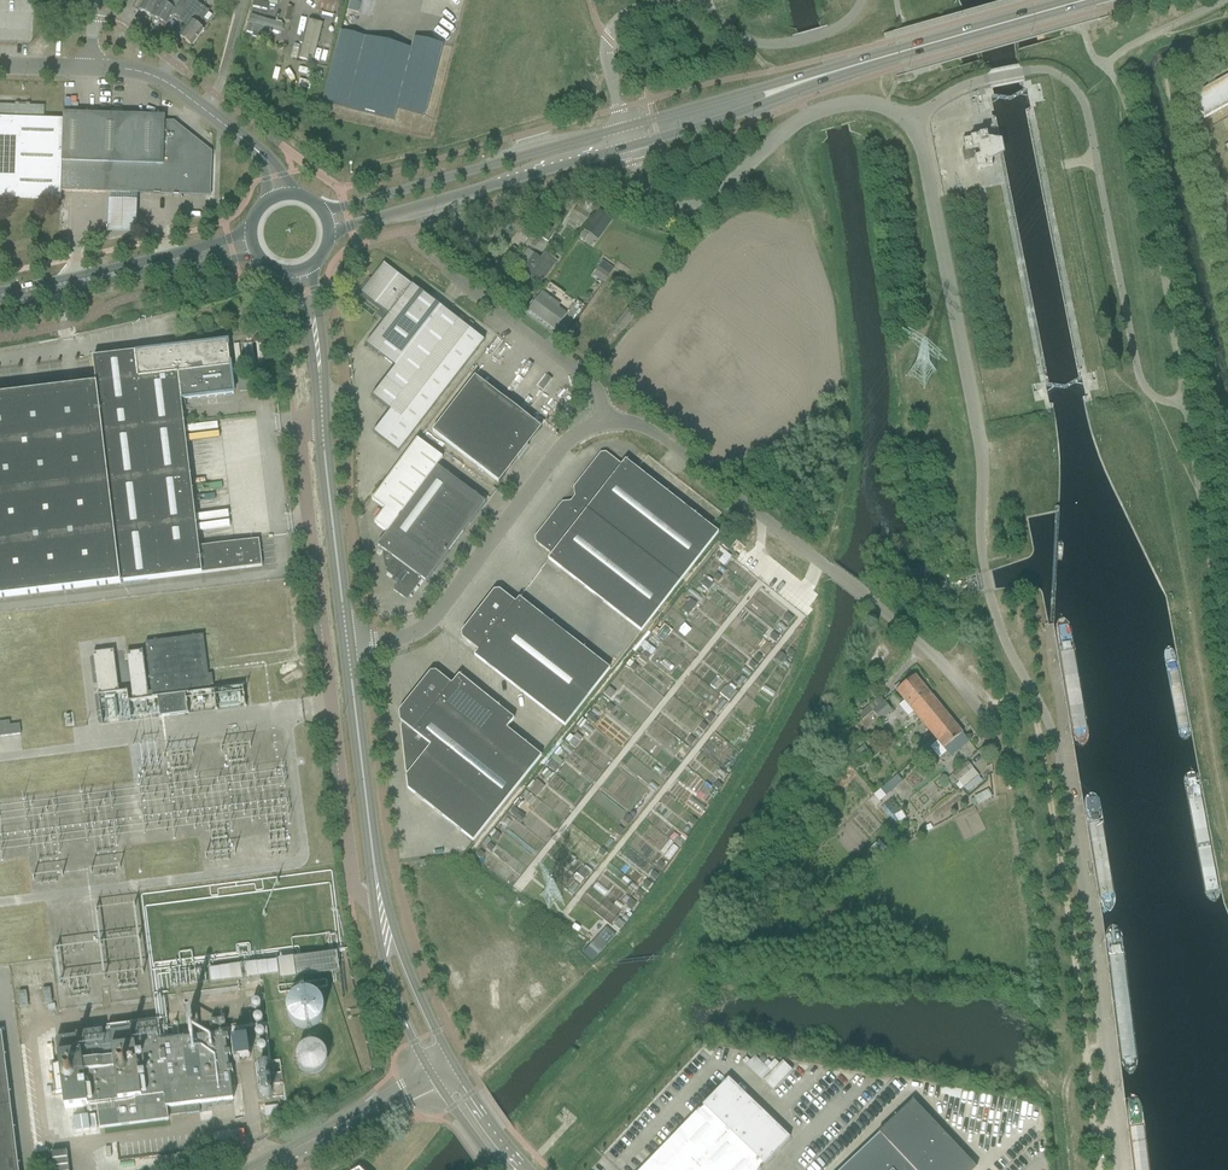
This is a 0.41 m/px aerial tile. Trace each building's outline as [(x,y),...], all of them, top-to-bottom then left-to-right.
[(139,11),(152,18),(161,3),(161,2),(162,0),(145,0),(139,11)] [(152,18),(154,19),(154,21),(157,23),(159,22),(166,26),(172,15),(178,3),(173,0),(162,0),(161,2),(161,3),(152,18)] [(205,17),(209,12),(193,0),(185,0),(179,18),(178,21),(187,27),(179,38),(192,47),(204,31),(198,27),(205,17)] [(317,11),(338,15),(342,0),(320,0),(317,11)] [(267,11),(268,4),(254,2),(253,9),(267,11)] [(284,25),(252,15),(247,30),(268,36),(270,31),(281,34),(284,25)] [(301,36),(299,45),(302,46),(300,57),(299,59),(311,62),(313,62),(314,60),(319,38),(322,25),(309,21),(305,37),(301,36)] [(342,31),(323,102),(347,108),(346,108),(393,120),(396,108),(424,115),(443,45),(415,38),(412,49),(365,37),(342,31)] [(1227,105),(1227,76),(1191,96),(1204,119),(1227,105)] [(299,80),(298,87),(310,90),(311,83),(299,80)] [(0,105),(0,197),(60,199),(61,191),(63,120),(44,120),(44,107),(30,106),(30,104),(26,104),(26,106),(19,106),(19,104),(15,104),(15,106),(0,105)] [(165,117),(63,113),(63,120),(61,191),(210,196),(212,152),(174,122),(165,122),(165,117)] [(975,137),(962,140),(965,151),(963,151),(962,151),(964,161),(965,161),(964,160),(974,158),(976,170),(981,169),(992,166),(991,162),(1004,155),(1001,141),(987,140),(986,135),(975,137)] [(551,219),(559,207),(554,203),(546,215),(551,219)] [(568,220),(580,228),(589,214),(578,206),(568,220)] [(598,240),(613,219),(598,209),(583,230),(598,240)] [(534,232),(531,237),(539,242),(542,237),(549,242),(559,226),(547,218),(537,234),(534,232)] [(533,254),(528,261),(522,269),(531,276),(529,279),(539,286),(556,262),(544,253),(540,259),(533,254)] [(602,262),(593,274),(604,282),(613,270),(602,262)] [(484,341),(383,264),(361,294),(383,311),(380,316),(386,320),(366,345),(395,367),(372,397),(390,411),(373,433),(398,453),(484,341)] [(528,310),(555,330),(566,315),(557,308),(553,305),(555,302),(541,292),(528,310)] [(623,332),(636,315),(627,308),(614,325),(623,332)] [(262,566),(259,540),(199,547),(181,401),(234,394),(227,342),(93,358),(96,385),(0,396),(0,598),(262,566)] [(499,483),(527,447),(541,428),(475,377),(432,432),(499,483)] [(426,583),(485,503),(437,467),(443,459),(417,440),(372,500),(384,510),(374,523),(387,533),(377,546),(394,559),(385,572),(399,582),(393,590),(407,600),(422,580),(426,583)] [(572,499),(679,584),(718,533),(625,461),(621,465),(612,458),(610,458),(609,460),(607,458),(600,459),(598,461),(597,460),(595,460),(573,488),(574,497),(572,499)] [(640,634),(679,584),(572,499),(570,502),(562,503),(540,531),(540,532),(541,534),(540,536),(540,542),(543,544),(542,546),(542,548),(551,555),(548,560),(640,634)] [(610,669),(538,613),(519,598),(515,603),(506,596),(499,591),(494,591),(489,598),(461,633),(461,639),(478,651),(474,656),(565,727),(610,669)] [(680,607),(684,611),(697,595),(693,592),(680,607)] [(246,706),(245,706),(243,687),(210,691),(210,687),(213,686),(212,675),(208,675),(203,636),(145,643),(151,693),(148,694),(142,651),(142,652),(127,654),(127,653),(126,653),(133,701),(129,702),(131,721),(246,706)] [(131,721),(129,702),(127,692),(119,693),(113,651),(93,654),(102,725),(131,721)] [(514,719),(468,683),(459,675),(451,685),(435,672),(430,673),(425,679),(398,712),(400,722),(402,723),(400,726),(405,772),(407,774),(406,776),(407,789),(473,842),(541,757),(506,729),(514,719)] [(941,709),(915,676),(896,692),(923,724),(941,709)] [(605,689),(612,696),(619,688),(612,681),(605,689)] [(884,702),(872,711),(879,721),(892,711),(884,702)] [(968,742),(941,709),(923,724),(949,757),(968,742)] [(0,723),(0,728),(1,737),(11,736),(10,726),(9,722),(0,723)] [(19,725),(10,726),(11,736),(21,735),(19,725)] [(957,781),(972,767),(967,761),(952,774),(957,781)] [(964,789),(979,776),(973,768),(958,781),(964,789)] [(891,780),(874,795),(880,802),(904,781),(898,775),(895,777),(891,780)] [(974,799),(970,801),(973,806),(977,804),(977,806),(992,798),(988,790),(973,798),(974,799)] [(665,800),(677,806),(682,797),(670,791),(665,800)] [(640,800),(634,810),(645,817),(651,808),(640,800)] [(593,946),(591,949),(598,955),(615,936),(606,929),(592,945),(593,946)] [(43,989),(44,1004),(52,1003),(50,988),(43,989)] [(19,992),(20,1007),(28,1006),(26,991),(19,992)] [(319,996),(307,993),(295,999),(290,1011),(293,1023),(304,1031),(317,1029),(326,1020),(327,1007),(319,996)] [(231,1086),(230,1078),(225,1035),(159,1043),(156,1025),(143,1026),(130,1028),(130,1031),(110,1033),(110,1035),(103,1036),(102,1030),(89,1031),(77,1033),(78,1038),(56,1040),(59,1066),(52,1067),(55,1094),(63,1093),(65,1109),(92,1105),(92,1106),(97,1105),(100,1130),(168,1121),(168,1117),(200,1113),(199,1105),(233,1100),(231,1086)] [(1,1033),(0,1033),(0,1169),(19,1169),(1,1033)] [(302,1044),(304,1073),(330,1072),(328,1043),(302,1044)] [(755,1055),(747,1064),(764,1080),(772,1071),(755,1055)] [(782,1062),(763,1082),(773,1091),(792,1071),(782,1062)] [(790,1139),(728,1079),(643,1168),(640,1169),(759,1169),(790,1139)] [(958,1097),(960,1090),(944,1085),(941,1092),(958,1097)] [(976,1168),(912,1101),(875,1136),(879,1140),(866,1152),(867,1152),(848,1169),(974,1169),(976,1168)]
